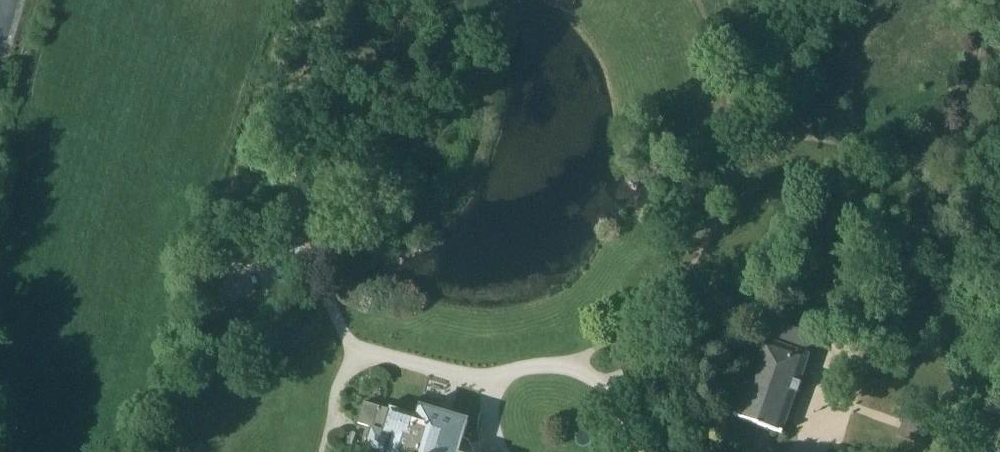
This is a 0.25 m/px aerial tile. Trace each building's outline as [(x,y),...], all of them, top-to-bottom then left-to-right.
[(763,338),(735,417),(783,434),(811,355),(763,338)] [(470,440),(466,439),(471,420),(421,405),(418,416),(392,408),(391,411),(380,407),(380,406),(365,402),(359,423),(374,428),(368,449),(369,450),(369,451),(476,451),(470,440)] [(930,423),(907,415),(898,438),(921,446),(930,423)]
